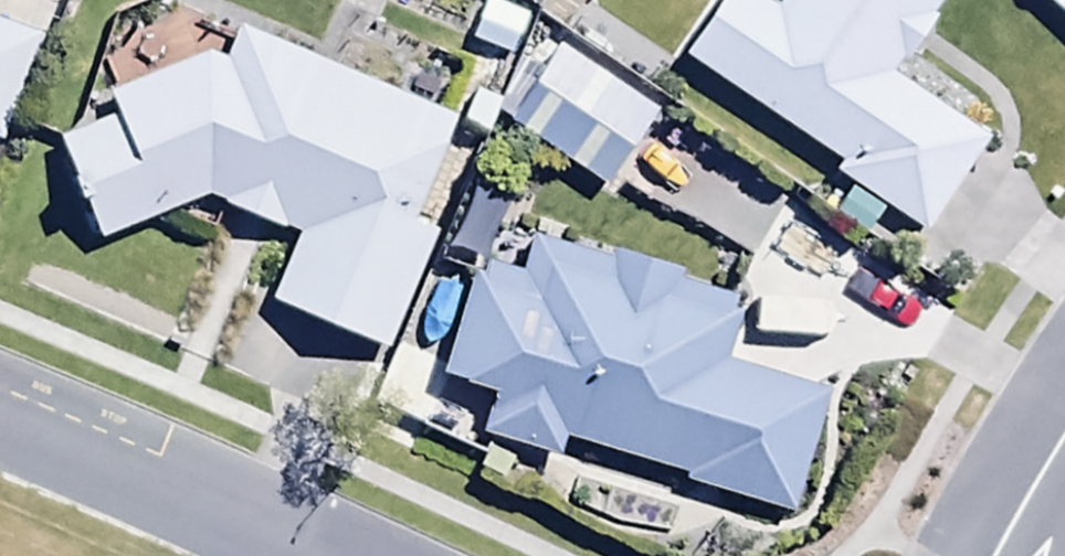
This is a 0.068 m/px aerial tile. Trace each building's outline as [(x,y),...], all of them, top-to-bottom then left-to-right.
[(10,0),(0,0),(0,29),(10,0)] [(533,22),(549,0),(501,0),(533,22)] [(776,25),(738,0),(735,0),(685,77),(847,184),(826,217),(858,238),(873,215),(929,252),(993,156),(891,89),(950,0),(793,0),(776,25)] [(534,28),(486,9),(469,51),(518,70),(534,28)] [(6,156),(45,50),(0,33),(0,154),(6,156)] [(104,253),(211,211),(303,246),(277,315),(397,361),(440,249),(423,243),(467,126),(243,42),(231,76),(214,69),(113,108),(120,126),(63,147),(104,253)] [(665,124),(565,56),(509,137),(609,206),(665,124)] [(747,315),(538,245),(523,291),(482,277),(444,392),(499,410),(487,445),(562,470),(568,451),(790,530),(831,408),(727,374),(747,315)]
